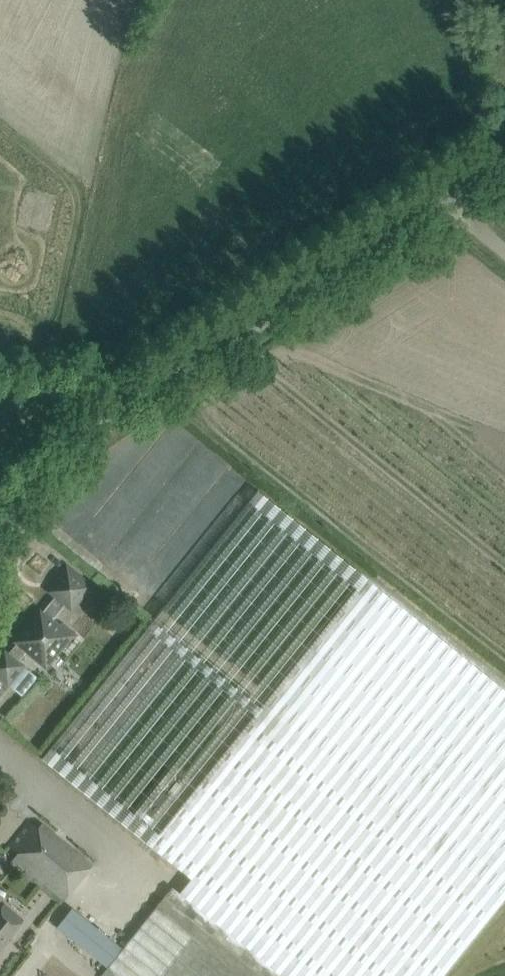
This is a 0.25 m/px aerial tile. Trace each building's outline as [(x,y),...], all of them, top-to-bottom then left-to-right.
[(41,758),(191,879),(180,893),(172,887),(107,967),(118,975),(443,975),(504,899),(504,695),(255,493),(41,758)] [(82,579),(66,566),(58,577),(60,579),(50,591),(55,596),(8,653),(3,649),(0,652),(0,678),(8,684),(23,665),(18,662),(28,649),(45,663),(58,647),(63,651),(76,635),(68,629),(80,615),(73,610),(92,587),(82,579)] [(10,863),(25,875),(61,904),(91,866),(41,825),(38,828),(29,820),(8,846),(17,854),(10,863)] [(7,938),(9,939),(23,921),(3,905),(0,909),(0,946),(7,938)] [(119,946),(72,908),(57,926),(104,965),(119,946)]
